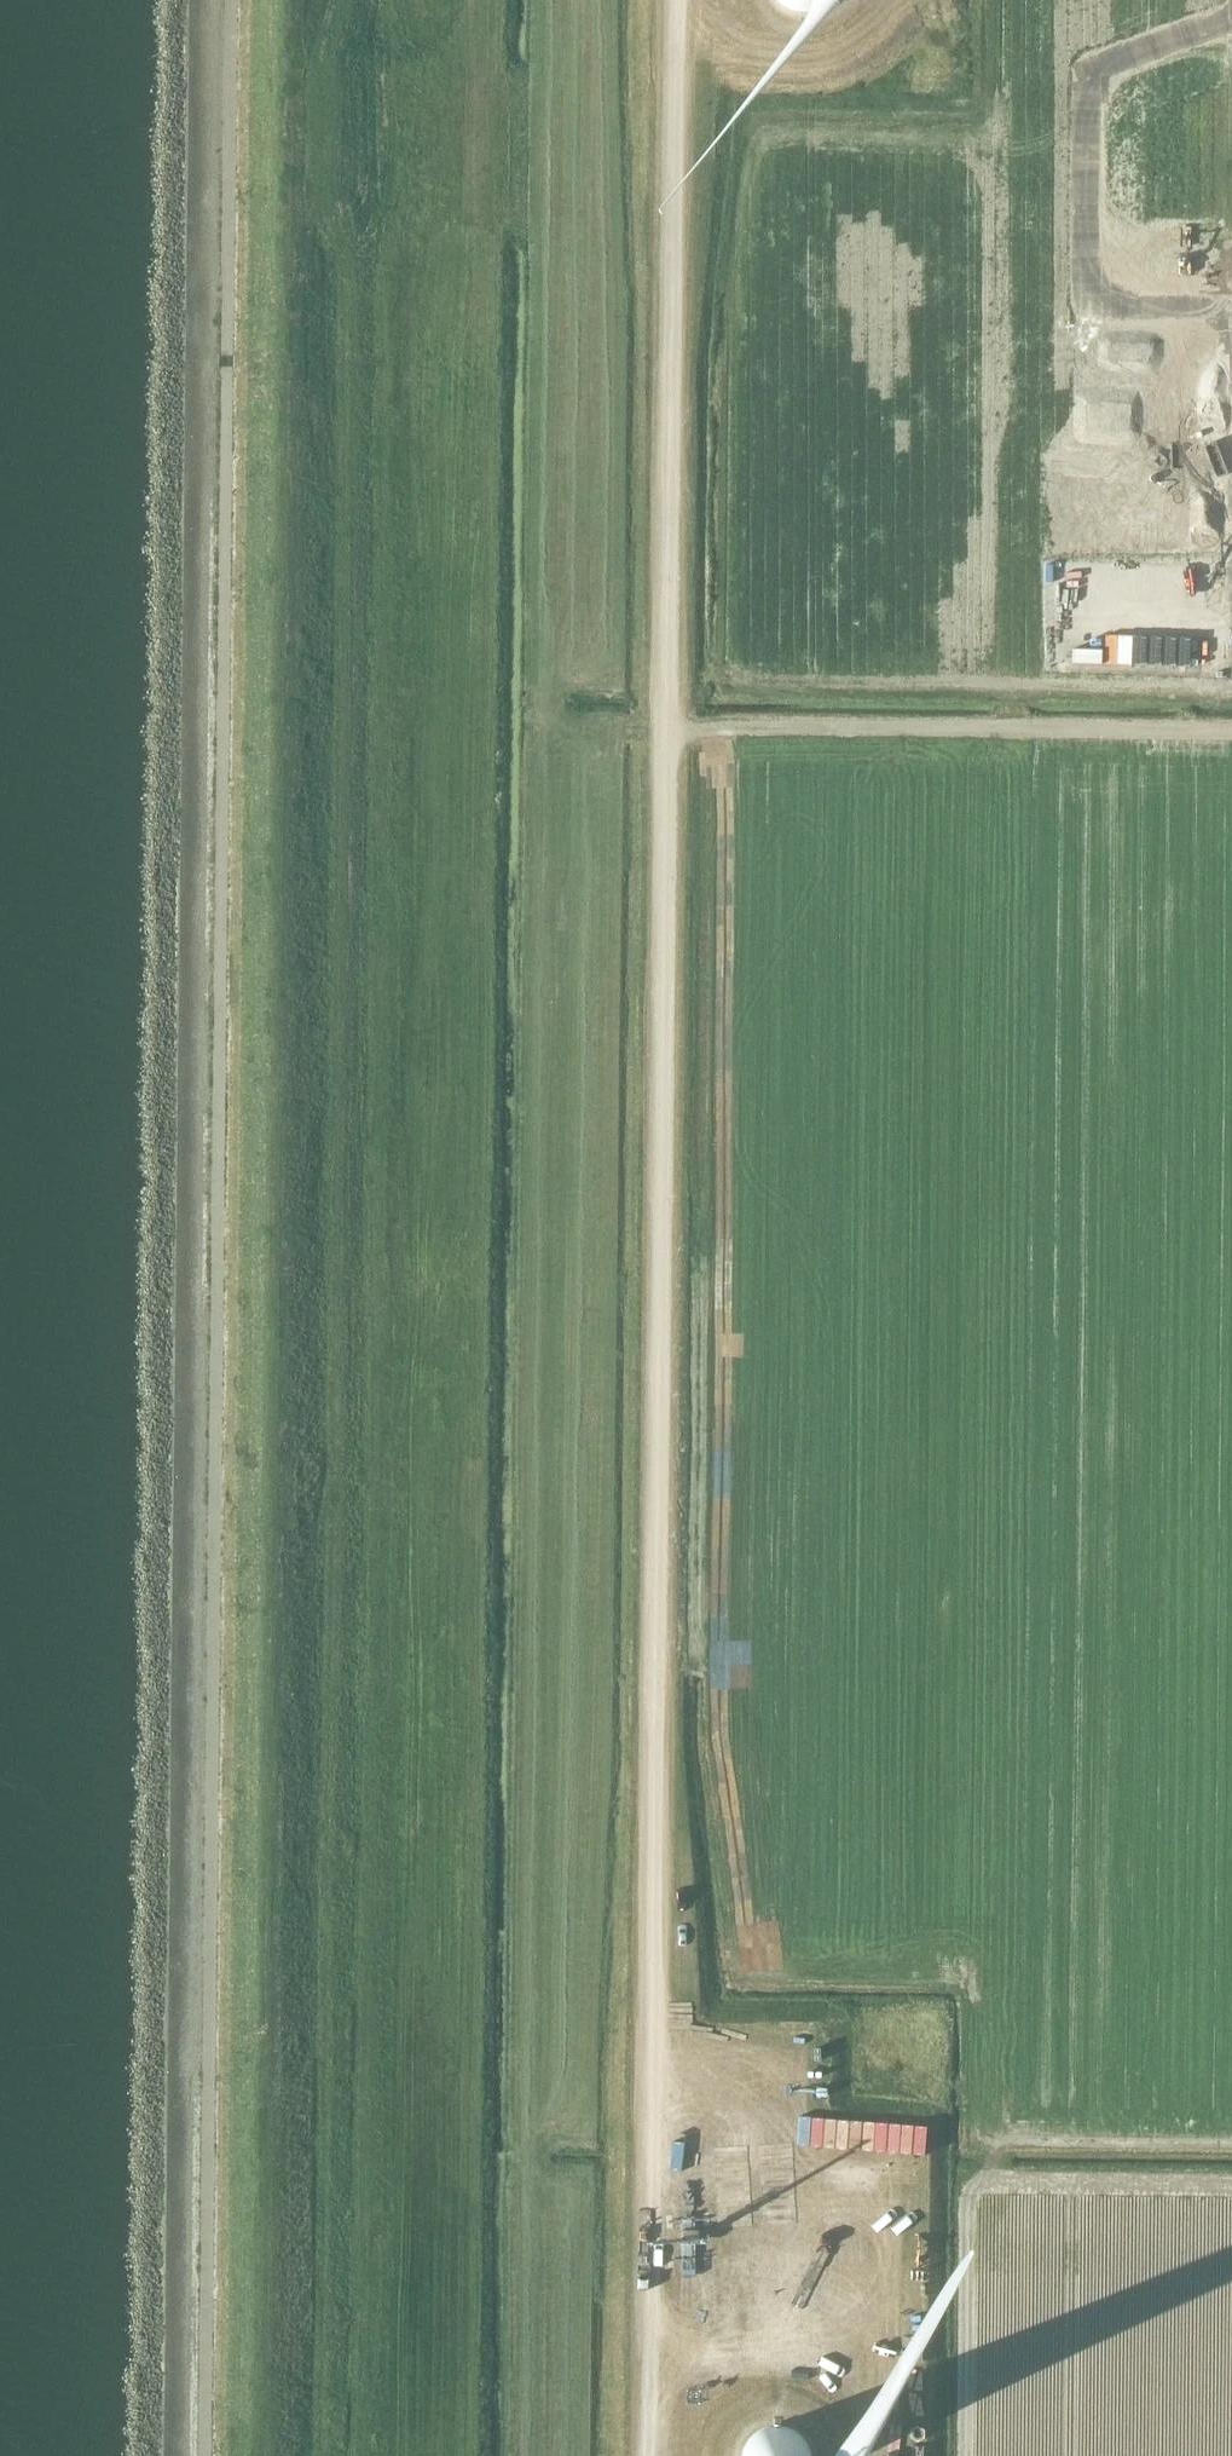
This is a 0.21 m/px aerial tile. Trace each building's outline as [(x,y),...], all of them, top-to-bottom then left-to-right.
[(776,5),(786,12),(796,15),(808,15),(818,12),(828,6),(834,0),(772,0),(776,5)] [(737,2455),(816,2455),(815,2449),(810,2438),(802,2430),(793,2424),(782,2420),(771,2421),(760,2424),(750,2430),(743,2438),(738,2449),(737,2455)]
